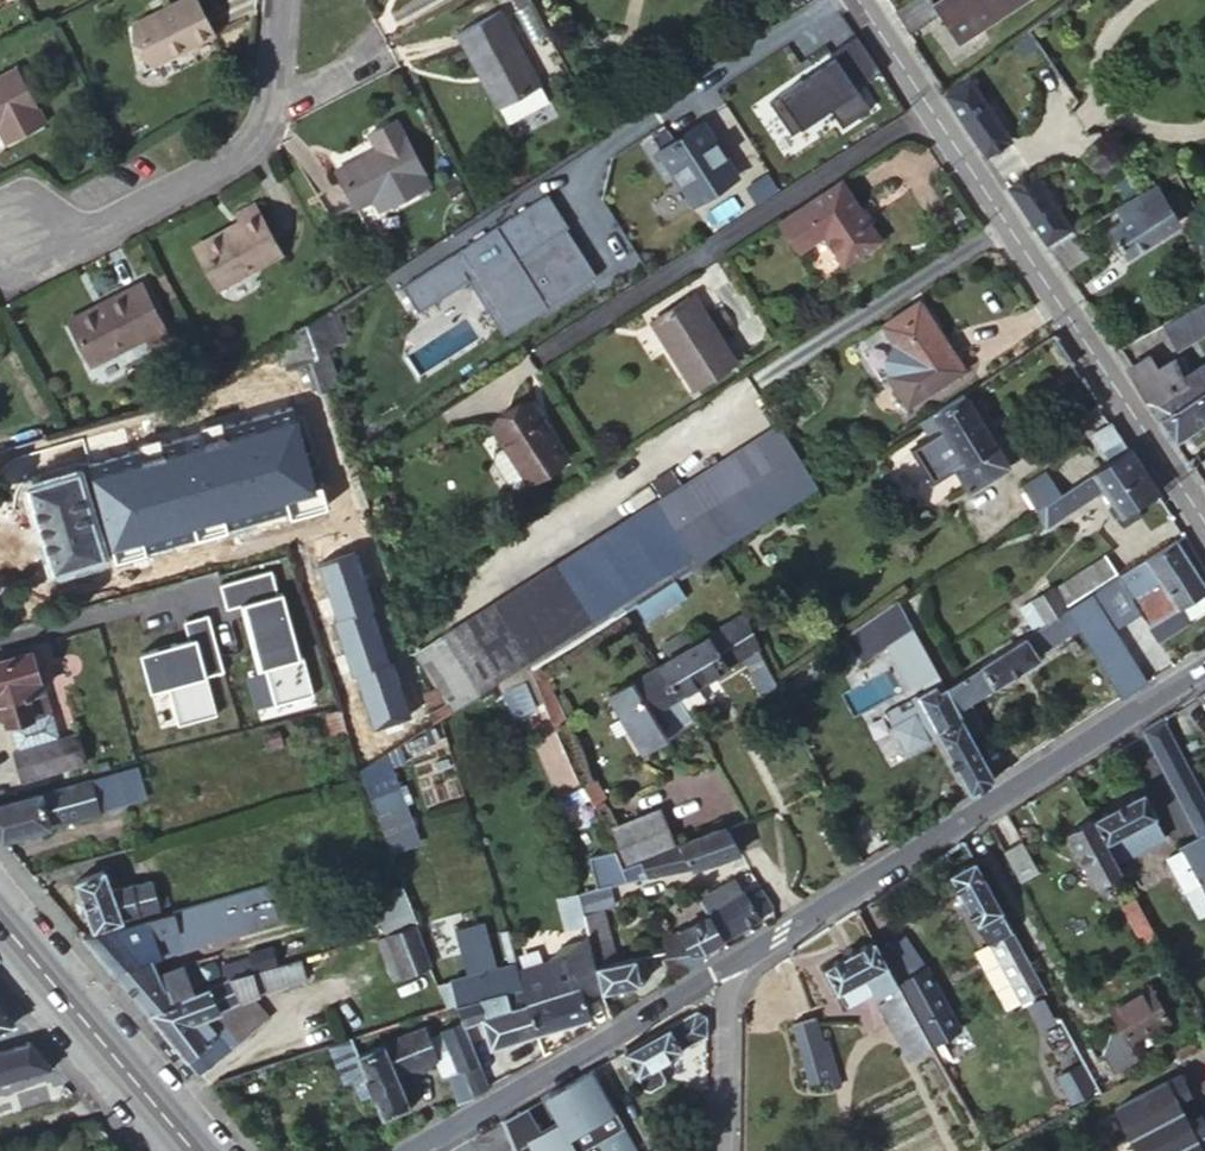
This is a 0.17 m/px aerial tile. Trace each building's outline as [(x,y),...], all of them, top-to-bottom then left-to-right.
[(194,0),(178,0),(132,24),(153,64),(212,33),(194,0)] [(908,33),(939,13),(958,41),(1021,0),(943,0),(934,6),(930,0),(909,0),(893,10),(908,33)] [(541,84),(500,9),(455,33),(497,108),(498,108),(507,123),(549,100),(540,84),(541,84)] [(766,104),(787,136),(826,110),(839,129),(865,112),(852,91),(876,75),(854,40),(830,56),(833,61),(766,104)] [(8,119),(16,135),(44,120),(16,68),(0,76),(0,124),(8,119)] [(944,93),(985,156),(1009,140),(968,78),(944,93)] [(0,124),(0,129),(5,140),(16,135),(8,119),(0,124)] [(428,183),(395,119),(369,132),(376,148),(336,169),(355,208),(374,198),(379,209),(428,183)] [(694,203),(737,175),(701,121),(673,139),(666,128),(651,138),(694,203)] [(1007,188),(1045,244),(1070,226),(1032,173),(1007,188)] [(1178,220),(1152,179),(1113,206),(1121,220),(1107,229),(1125,255),(1178,220)] [(877,240),(840,181),(780,220),(798,250),(823,234),(843,262),(877,240)] [(548,193),(402,285),(418,310),(476,274),(508,325),(544,302),(547,307),(596,276),(575,242),(565,248),(556,234),(569,227),(548,193)] [(240,220),(196,244),(218,286),(281,252),(255,202),(236,212),(240,220)] [(1195,241),(1202,272),(1204,276),(1204,234),(1195,241)] [(218,286),(196,244),(190,248),(211,290),(218,286)] [(139,281),(105,300),(108,304),(70,325),(91,364),(146,334),(151,344),(169,334),(139,281)] [(690,294),(653,316),(672,344),(666,348),(692,388),(733,361),(690,294)] [(108,304),(105,300),(67,320),(70,325),(108,304)] [(891,345),(883,358),(886,374),(887,375),(885,376),(906,408),(965,369),(920,300),(880,325),(893,344),(891,345)] [(309,361),(319,391),(339,384),(327,349),(349,335),(336,306),(298,331),(309,361)] [(1194,338),(1181,314),(1162,325),(1176,349),(1194,338)] [(672,344),(653,316),(649,320),(666,348),(672,344)] [(287,368),(309,361),(298,331),(278,345),(287,368)] [(1204,385),(1204,363),(1184,375),(1174,361),(1157,371),(1148,357),(1125,371),(1156,416),(1204,385)] [(1156,416),(1174,441),(1204,420),(1204,385),(1156,416)] [(1007,466),(963,394),(918,421),(929,439),(911,450),(931,482),(953,468),(967,491),(1007,466)] [(567,457),(531,402),(495,427),(531,481),(567,457)] [(1127,447),(1108,419),(1093,428),(1112,457),(1127,447)] [(817,486),(779,425),(657,502),(696,563),(817,486)] [(1127,447),(1112,457),(1060,491),(1035,508),(1033,509),(1044,526),(1102,488),(1120,515),(1156,492),(1127,447)] [(651,480),(660,496),(681,483),(671,468),(651,480)] [(1035,508),(1060,491),(1044,469),(1020,485),(1035,508)] [(101,555),(76,472),(29,486),(54,570),(73,563),(76,573),(89,568),(86,560),(101,555)] [(529,670),(541,662),(624,610),(634,603),(696,563),(657,502),(418,652),(438,683),(454,709),(526,664),(529,670)] [(1177,539),(1118,576),(1141,611),(1149,625),(1204,589),(1204,584),(1177,539)] [(1110,581),(1118,576),(1105,555),(1055,587),(1068,607),(1091,593),(1110,581)] [(255,616),(248,618),(261,669),(265,668),(275,706),(313,695),(303,657),(300,657),(283,593),(278,594),(272,571),(220,585),(227,609),(244,605),(251,603),(255,616)] [(1118,576),(1110,581),(1132,617),(1141,611),(1118,576)] [(1110,581),(1091,593),(1114,629),(1132,617),(1110,581)] [(1032,601),(1046,622),(1065,610),(1068,607),(1055,587),(1032,601)] [(1120,697),(1147,680),(1114,629),(1091,593),(1068,607),(1065,610),(1076,628),(1120,697)] [(897,600),(844,636),(860,661),(911,626),(897,600)] [(624,610),(657,665),(667,658),(634,603),(624,610)] [(1046,622),(944,686),(971,735),(985,727),(971,698),(1039,656),(1036,652),(1076,628),(1065,610),(1046,622)] [(667,658),(657,665),(676,696),(693,685),(742,656),(752,673),(766,665),(741,614),(667,658)] [(224,672),(208,616),(184,622),(189,640),(191,646),(179,650),(177,643),(140,653),(151,692),(168,687),(178,726),(217,715),(207,677),(224,672)] [(2,698),(0,699),(0,701),(6,721),(10,720),(48,709),(41,684),(46,682),(44,672),(38,674),(30,649),(0,657),(0,691),(2,698)] [(529,670),(556,727),(567,720),(541,662),(529,670)] [(642,752),(691,722),(685,712),(676,696),(657,665),(608,694),(642,752)] [(765,698),(777,691),(775,683),(766,665),(752,673),(765,698)] [(915,694),(969,794),(995,778),(971,735),(944,686),(938,690),(934,682),(915,694)] [(454,709),(438,683),(423,693),(434,722),(442,718),(454,709)] [(676,696),(685,712),(703,701),(693,685),(676,696)] [(53,707),(48,709),(10,720),(18,747),(62,735),(53,707)] [(1148,729),(1141,733),(1155,759),(1177,746),(1162,720),(1148,729)] [(74,731),(62,735),(18,747),(13,748),(22,778),(83,760),(74,731)] [(437,731),(406,740),(409,752),(441,742),(437,731)] [(1155,759),(1199,837),(1204,834),(1204,800),(1177,746),(1155,759)] [(360,782),(368,799),(395,789),(382,755),(357,770),(360,782)] [(118,771),(127,801),(146,795),(137,765),(118,771)] [(1,837),(98,811),(91,786),(99,784),(106,806),(127,801),(118,771),(0,804),(0,835),(1,837)] [(395,789),(368,799),(387,850),(414,841),(395,789)] [(1143,792),(1089,820),(1114,863),(1162,838),(1152,818),(1155,816),(1143,792)] [(611,829),(625,864),(676,844),(661,808),(611,829)] [(1114,863),(1089,820),(1067,831),(1095,883),(1117,871),(1114,863)] [(625,864),(619,866),(625,881),(689,864),(692,867),(741,851),(726,826),(676,844),(625,864)] [(1195,878),(1204,872),(1204,834),(1199,837),(1178,847),(1180,851),(1195,878)] [(1023,845),(1005,855),(1021,886),(1039,875),(1023,845)] [(1195,878),(1180,851),(1167,858),(1185,891),(1198,885),(1195,878)] [(1011,931),(973,860),(949,875),(976,924),(977,924),(988,944),(989,944),(1011,931)] [(75,878),(95,930),(144,916),(143,912),(170,905),(168,895),(157,898),(152,880),(111,889),(102,868),(75,878)] [(742,890),(734,877),(700,894),(710,912),(725,938),(761,916),(743,889),(742,890)] [(386,932),(412,923),(415,923),(400,883),(371,894),(386,932)] [(580,892),(586,912),(604,907),(617,904),(612,884),(580,892)] [(1185,891),(1197,915),(1204,911),(1204,897),(1198,885),(1185,891)] [(1147,954),(1159,946),(1132,897),(1119,904),(1147,954)] [(205,930),(198,903),(179,908),(144,916),(95,930),(83,933),(95,948),(115,973),(152,958),(159,956),(152,936),(177,930),(179,938),(205,930)] [(586,912),(583,913),(597,964),(618,958),(604,907),(586,912)] [(692,958),(725,938),(710,912),(661,941),(666,956),(692,958)] [(488,1046),(535,1032),(518,967),(516,960),(495,966),(481,919),(453,928),(467,975),(474,998),(457,1003),(462,1019),(464,1023),(479,1020),(488,1046)] [(392,978),(428,966),(412,923),(386,932),(376,935),(392,978)] [(1011,931),(989,944),(1022,1003),(1044,991),(1011,931)] [(896,981),(872,939),(824,968),(844,1006),(870,992),(873,997),(886,990),(892,999),(878,1007),(910,1061),(933,1048),(931,1045),(896,981)] [(227,983),(252,975),(278,967),(268,944),(246,950),(248,955),(221,963),(227,983)] [(518,967),(535,1032),(590,1014),(573,951),(518,967)] [(618,958),(597,964),(604,990),(637,981),(634,973),(642,971),(638,953),(618,958)] [(672,979),(695,965),(692,958),(666,956),(672,979)] [(121,977),(154,966),(152,958),(115,973),(121,977)] [(183,964),(193,992),(205,989),(196,959),(183,964)] [(286,964),(290,979),(304,975),(300,959),(286,964)] [(133,993),(145,1008),(193,992),(183,964),(157,972),(125,983),(133,993)] [(252,975),(258,990),(290,979),(286,964),(278,967),(252,975)] [(157,972),(154,966),(121,977),(125,983),(157,972)] [(924,966),(896,981),(931,1045),(959,1030),(924,966)] [(175,1043),(199,1071),(230,1047),(213,1028),(204,1016),(259,995),(258,990),(252,975),(227,983),(205,989),(193,992),(145,1008),(175,1043)] [(474,998),(467,975),(435,984),(444,1006),(457,1003),(474,998)] [(1108,1032),(1102,1054),(1112,1072),(1138,1057),(1130,1042),(1168,1021),(1149,986),(1108,1010),(1118,1027),(1108,1032)] [(886,990),(873,997),(878,1007),(892,999),(886,990)] [(1042,1000),(1032,1006),(1044,1026),(1054,1021),(1042,1000)] [(15,1025),(0,1006),(0,1032),(15,1025)] [(695,1012),(622,1052),(643,1088),(649,1088),(662,1082),(664,1076),(657,1065),(705,1036),(706,1017),(695,1012)] [(812,1018),(792,1024),(808,1084),(828,1078),(832,1088),(840,1086),(828,1042),(820,1044),(812,1018)] [(457,1103),(489,1085),(485,1077),(471,1045),(464,1023),(462,1019),(440,1027),(441,1029),(456,1070),(446,1074),(457,1103)] [(213,1028),(230,1047),(239,1040),(222,1020),(213,1028)] [(428,1035),(424,1025),(356,1053),(355,1053),(364,1074),(365,1076),(363,1077),(371,1094),(372,1094),(381,1117),(410,1105),(397,1072),(435,1057),(437,1056),(428,1035)] [(441,1029),(428,1035),(437,1056),(435,1057),(442,1075),(446,1074),(456,1070),(441,1029)] [(349,1036),(326,1044),(342,1084),(352,1079),(364,1074),(355,1053),(356,1053),(349,1036)] [(53,1069),(42,1056),(31,1042),(0,1051),(0,1084),(53,1069)] [(1079,1067),(1058,1078),(1071,1104),(1092,1092),(1079,1067)] [(502,1120),(515,1150),(579,1150),(603,1138),(610,1150),(638,1150),(593,1069),(546,1096),(558,1119),(540,1129),(527,1106),(502,1120)] [(364,1074),(352,1079),(360,1099),(371,1094),(363,1077),(365,1076),(364,1074)] [(1113,1110),(1135,1150),(1202,1150),(1200,1147),(1204,1144),(1204,1124),(1204,1122),(1191,1129),(1186,1121),(1174,1099),(1169,1091),(1183,1083),(1177,1074),(1113,1110)] [(705,1140),(667,1149),(668,1150),(705,1150),(705,1140)]
